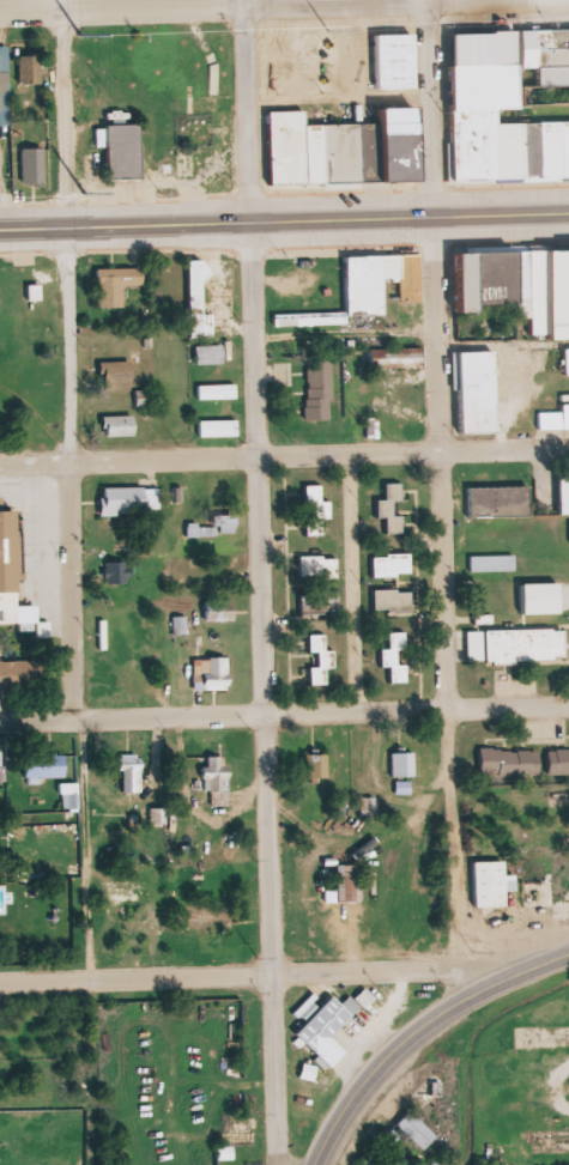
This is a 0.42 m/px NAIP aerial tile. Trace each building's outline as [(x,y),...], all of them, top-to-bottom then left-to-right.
[(453,31),(454,183),(568,182),(568,30),(453,31)] [(376,34),(376,89),(416,89),(416,34),(376,34)] [(43,84),(43,53),(21,53),(21,84),(43,84)] [(271,110),(272,183),(423,181),(420,104),(383,105),(385,121),(307,122),(305,109),(271,110)] [(143,125),(110,125),(110,178),(143,178),(143,125)] [(23,184),(44,184),(44,147),(23,147),(23,184)] [(460,251),(461,310),(480,310),(480,304),(516,303),(516,316),(531,316),(531,333),(551,333),(551,339),(568,338),(568,249),(460,251)] [(387,254),(422,254),(422,301),(401,301),(402,277),(387,277),(387,254)] [(349,256),(383,255),(385,313),(350,314),(349,256)] [(190,336),(190,260),(204,259),(213,272),(204,281),(205,313),(214,313),(214,336),(190,336)] [(97,268),(143,268),(143,284),(123,284),(123,307),(102,307),(102,284),(97,284),(97,268)] [(196,346),(196,363),(225,363),(225,346),(196,346)] [(424,348),(371,348),(371,367),(424,367),(424,348)] [(461,351),(496,350),(498,431),(464,432),(461,351)] [(307,421),(333,421),(333,361),(307,361),(307,421)] [(104,390),(132,390),(132,362),(104,362),(104,390)] [(196,384),(196,399),(237,399),(237,384),(196,384)] [(137,409),(155,409),(155,390),(137,390),(137,409)] [(563,413),(538,413),(538,429),(568,429),(568,403),(563,403),(563,413)] [(135,436),(135,416),(104,416),(104,436),(135,436)] [(198,436),(237,436),(237,420),(198,419),(198,436)] [(560,475),(560,515),(568,515),(568,475),(560,475)] [(394,516),(394,501),(402,501),(402,484),(384,484),(384,500),(376,500),(376,519),(384,519),(384,533),(403,533),(403,516),(394,516)] [(331,502),(322,502),(322,485),(308,485),(308,519),(331,519),(331,502)] [(227,507),(227,486),(214,486),(214,507),(227,507)] [(529,487),(468,487),(468,517),(529,517),(529,487)] [(160,515),(160,488),(102,488),(102,515),(160,515)] [(20,624),(20,627),(37,627),(37,605),(18,605),(18,510),(0,511),(0,624),(20,624)] [(237,533),(237,514),(219,515),(219,533),(237,533)] [(217,536),(217,525),(187,525),(187,536),(217,536)] [(411,554),(373,554),(373,575),(411,575),(411,554)] [(515,570),(515,554),(470,554),(470,570),(515,570)] [(299,556),(299,577),(338,577),(338,556),(299,556)] [(130,584),(130,562),(107,562),(107,584),(130,584)] [(411,611),(411,590),(372,590),(373,611),(411,611)] [(301,609),(338,609),(338,593),(301,593),(301,609)] [(235,600),(206,600),(206,621),(235,621),(235,600)] [(187,617),(173,617),(173,634),(187,634),(187,617)] [(566,661),(566,630),(461,630),(461,662),(566,661)] [(407,664),(399,665),(398,650),(407,650),(406,632),(387,632),(387,648),(381,648),(382,667),(389,667),(389,683),(407,682),(407,664)] [(308,652),(318,653),(318,667),(310,667),(310,684),(327,684),(327,668),(334,668),(335,650),(325,650),(325,635),(308,634),(308,652)] [(194,658),(194,690),(229,690),(229,658),(194,658)] [(0,661),(0,689),(52,689),(52,661),(0,661)] [(549,748),(549,774),(568,774),(568,748),(549,748)] [(540,776),(540,749),(480,750),(480,777),(540,776)] [(416,752),(392,752),(392,778),(416,778),(416,752)] [(122,793),(143,793),(143,754),(122,754),(122,793)] [(306,779),(329,779),(329,754),(306,754),(306,779)] [(27,784),(41,784),(41,777),(66,778),(66,755),(27,755),(27,784)] [(207,793),(214,793),(214,806),(229,806),(229,756),(207,756),(207,793)] [(62,809),(79,809),(79,784),(62,784),(62,809)] [(377,797),(361,797),(361,818),(377,818),(377,797)] [(166,808),(143,809),(143,823),(166,823),(166,808)] [(473,861),(473,908),(507,906),(507,891),(515,891),(515,876),(506,876),(506,861),(473,861)] [(337,902),(361,902),(361,864),(337,864),(337,902)] [(233,922),(233,910),(189,910),(189,922),(233,922)] [(320,1010),(308,999),(296,1012),(308,1023),(296,1035),(332,1068),(346,1052),(332,1039),(354,1016),(333,996),(320,1010)] [(397,1124),(424,1151),(438,1138),(411,1111),(397,1124)]
